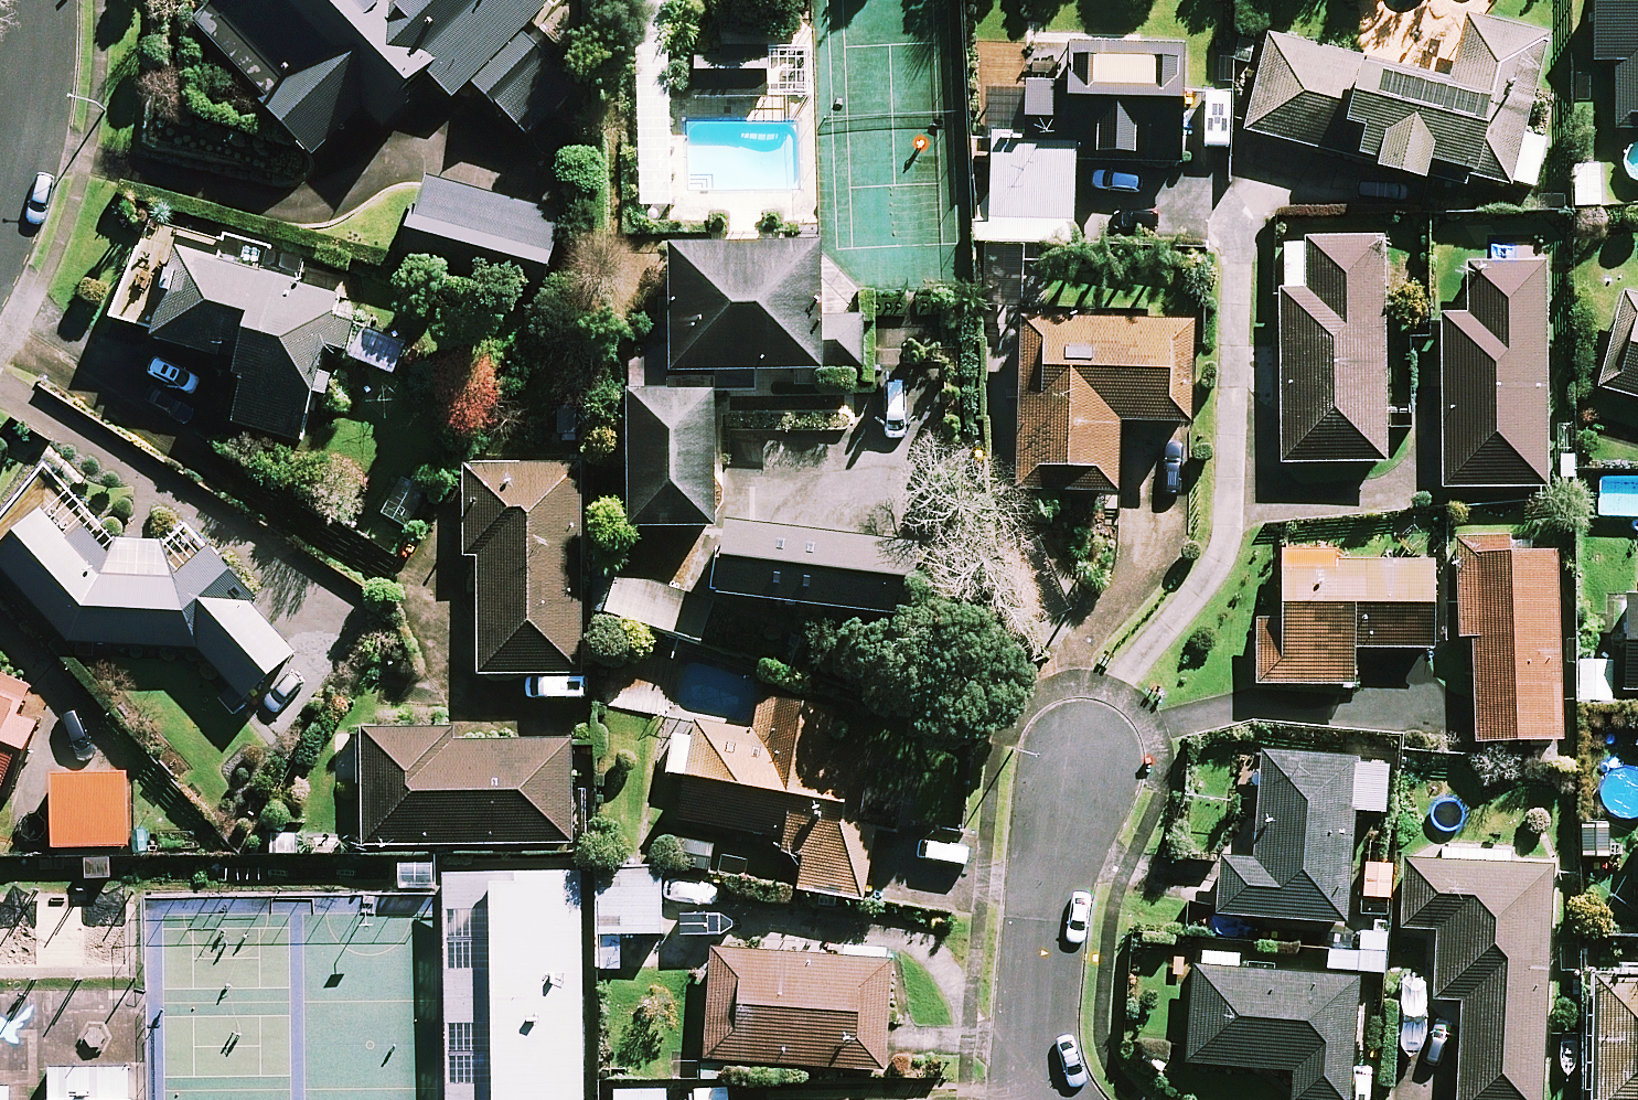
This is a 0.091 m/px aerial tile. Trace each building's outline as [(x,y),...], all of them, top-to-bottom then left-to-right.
[(560,55),(536,31),(526,41),(519,34),(553,0),(221,0),(195,25),(264,96),(258,102),(312,157),(362,108),(385,131),(414,103),(406,94),(427,74),(451,99),(470,81),(526,139),(575,91),(550,65),(560,55)] [(1617,5),(1595,5),(1595,63),(1617,63),(1617,116),(1637,116),(1637,0),(1617,0),(1617,5)] [(1548,38),(1468,18),(1451,83),(1268,37),(1244,132),(1425,178),(1428,164),(1532,190),(1545,142),(1523,136),(1548,38)] [(810,102),(812,37),(694,34),(692,98),(810,102)] [(1106,165),(1107,158),(1138,159),(1137,166),(1180,168),(1184,47),(996,41),(990,220),(1073,223),(1075,164),(1106,165)] [(1602,154),(1572,155),(1574,209),(1604,208),(1602,154)] [(561,218),(424,180),(403,256),(541,293),(561,218)] [(352,321),(363,285),(151,221),(118,328),(248,368),(232,421),(300,442),(326,356),(396,377),(408,338),(352,321)] [(1383,239),(1282,240),(1284,465),(1385,464),(1383,239)] [(821,375),(821,250),(671,250),(671,327),(629,327),(628,530),(715,530),(716,374),(821,375)] [(1547,488),(1545,265),(1470,266),(1470,318),(1444,318),(1446,489),(1547,488)] [(1625,291),(1598,389),(1637,400),(1637,295),(1625,291)] [(864,391),(863,319),(830,319),(831,392),(864,391)] [(1192,326),(1018,322),(1014,491),(1117,493),(1119,424),(1190,426),(1192,326)] [(582,675),(582,463),(465,464),(465,557),(479,557),(479,675),(582,675)] [(237,718),(249,707),(244,700),(292,656),(233,591),(240,584),(188,528),(167,548),(112,543),(83,512),(72,498),(47,517),(42,512),(0,551),(0,568),(70,645),(197,651),(233,689),(221,700),(237,718)] [(907,549),(761,529),(751,598),(897,618),(907,549)] [(726,598),(741,548),(702,537),(687,586),(726,598)] [(1560,742),(1557,555),(1460,557),(1462,637),(1474,637),(1476,744),(1560,742)] [(1435,561),(1283,558),(1281,636),(1257,636),(1256,685),(1354,686),(1354,649),(1434,650),(1435,561)] [(713,605),(617,576),(605,614),(701,643),(713,605)] [(1628,598),(1626,692),(1637,692),(1637,598),(1628,598)] [(5,797),(32,729),(15,723),(29,689),(0,677),(0,795),(5,797)] [(761,700),(756,733),(699,724),(696,738),(673,734),(667,768),(689,771),(681,821),(791,839),(783,887),(864,900),(875,830),(896,833),(902,799),(864,793),(870,754),(827,747),(833,712),(761,700)] [(450,744),(450,725),(362,726),(362,737),(335,737),(336,785),(364,784),(364,847),(572,844),(571,742),(450,744)] [(1387,763),(1218,750),(1213,812),(1260,816),(1256,861),(1222,859),(1218,915),(1346,925),(1355,812),(1384,814),(1387,763)] [(126,853),(129,780),(52,777),(49,849),(126,853)] [(1403,860),(1400,928),(1439,930),(1435,999),(1465,1000),(1460,1099),(1540,1099),(1552,868),(1403,860)] [(661,869),(599,870),(600,935),(661,934),(661,869)] [(456,882),(458,1099),(596,1099),(594,881),(456,882)] [(891,963),(711,951),(704,1059),(884,1071),(891,963)] [(1197,965),(1189,1063),(1295,1072),(1293,1099),(1349,1099),(1359,979),(1197,965)] [(1595,977),(1592,1099),(1637,1099),(1637,978),(1595,977)] [(140,1074),(59,1074),(59,1099),(140,1099),(140,1074)]
